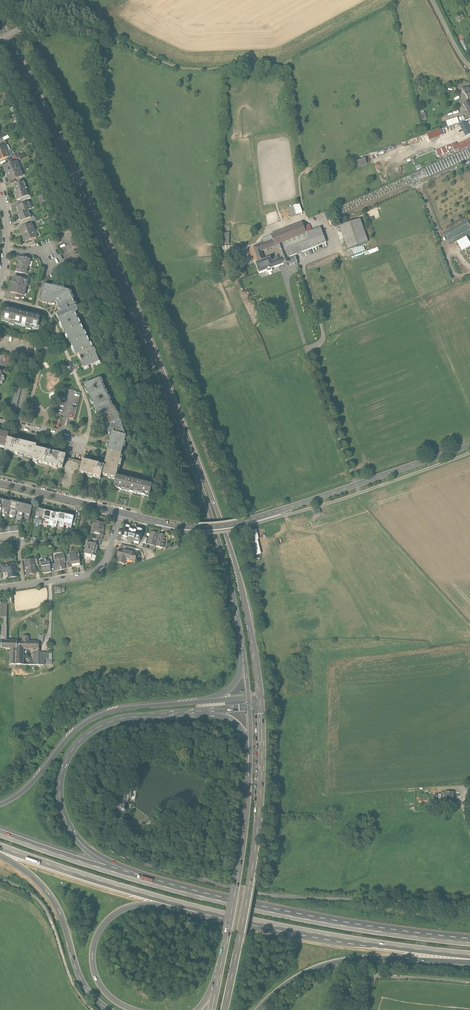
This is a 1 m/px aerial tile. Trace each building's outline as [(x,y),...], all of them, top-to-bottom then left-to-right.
[(446,121),(448,127),(459,123),(457,117),(446,121)] [(465,121),(458,124),(466,136),(469,134),(469,130),(465,121)] [(428,140),(443,135),(441,129),(426,133),(428,140)] [(457,144),(456,142),(435,150),(437,158),(454,150),(455,153),(457,152),(460,151),(466,147),(469,145),(469,138),(457,144)] [(0,148),(0,155),(7,152),(8,151),(6,146),(0,148)] [(423,169),(427,177),(469,158),(469,156),(469,155),(467,149),(423,169)] [(7,152),(0,155),(0,162),(6,159),(10,158),(9,157),(7,152)] [(12,156),(9,157),(10,158),(6,159),(8,162),(2,165),(4,168),(11,165),(10,162),(14,160),(12,156)] [(365,160),(357,163),(359,168),(367,165),(365,160)] [(4,168),(3,168),(6,176),(21,170),(18,162),(11,165),(4,168)] [(427,177),(423,169),(410,175),(414,183),(427,177)] [(24,177),(21,170),(6,176),(10,184),(24,177)] [(414,183),(410,175),(336,208),(339,216),(414,183)] [(14,187),(17,194),(26,190),(27,190),(24,183),(20,184),(14,187)] [(15,195),(18,202),(21,201),(29,198),(28,197),(26,190),(17,194),(15,195)] [(30,196),(28,197),(29,198),(21,201),(22,202),(17,205),(18,208),(27,204),(26,201),(31,199),(30,196)] [(17,208),(20,216),(28,212),(32,211),(29,204),(27,204),(18,208),(17,208)] [(288,208),(291,217),(302,213),(299,204),(288,208)] [(18,216),(21,223),(31,219),(28,212),(20,216),(18,216)] [(339,225),(346,249),(367,242),(360,219),(339,225)] [(443,234),(449,244),(469,232),(469,226),(467,221),(443,234)] [(276,245),(282,243),(306,234),(303,227),(302,223),(270,235),(271,236),(272,240),(274,246),(275,246),(276,245)] [(19,230),(22,237),(35,232),(32,225),(19,230)] [(309,225),(303,227),(306,234),(311,231),(309,225)] [(306,234),(282,243),(287,258),(326,243),(320,228),(311,231),(306,234)] [(22,237),(25,244),(28,243),(37,240),(38,239),(35,232),(22,237)] [(229,233),(221,233),(221,245),(222,245),(222,252),(226,252),(226,250),(240,250),(240,245),(229,245),(229,233)] [(457,242),(461,251),(469,246),(469,244),(466,237),(457,242)] [(37,240),(28,243),(30,248),(36,245),(35,243),(38,242),(37,240)] [(274,246),(272,240),(263,243),(248,249),(254,264),(255,264),(258,263),(257,259),(263,257),(261,252),(275,246),(274,246)] [(276,247),(281,259),(283,265),(289,262),(288,259),(287,258),(282,243),(276,245),(277,247),(276,247)] [(29,266),(31,258),(19,255),(17,263),(29,266)] [(288,259),(289,262),(290,265),(297,262),(295,256),(288,259)] [(255,264),(259,274),(279,266),(279,267),(283,265),(281,259),(277,261),(276,258),(270,260),(270,258),(264,260),(263,257),(257,259),(258,263),(255,264)] [(27,273),(29,266),(17,263),(15,270),(27,273)] [(27,287),(29,279),(13,276),(11,284),(27,287)] [(58,304),(61,311),(75,305),(77,305),(71,289),(45,282),(41,300),(46,301),(58,304)] [(25,295),(27,287),(11,284),(10,291),(25,295)] [(65,329),(66,329),(82,322),(75,305),(61,311),(58,312),(65,329)] [(24,310),(7,306),(4,317),(22,321),(24,310)] [(42,314),(24,310),(22,321),(39,326),(42,314)] [(66,329),(71,341),(72,340),(87,334),(82,322),(66,329)] [(72,340),(78,354),(80,353),(92,348),(87,334),(72,340)] [(92,348),(80,353),(86,366),(96,362),(97,364),(102,362),(95,346),(92,348)] [(101,377),(86,383),(90,393),(105,387),(101,377)] [(17,383),(9,414),(15,416),(22,384),(17,383)] [(109,396),(105,387),(90,393),(94,402),(109,396)] [(63,388),(56,416),(63,418),(67,418),(74,420),(81,393),(63,388)] [(109,396),(94,402),(98,413),(102,412),(113,407),(109,396)] [(113,407),(102,412),(113,437),(126,443),(127,435),(116,406),(113,407)] [(6,448),(9,437),(10,432),(0,429),(0,446),(6,448)] [(38,444),(9,437),(6,448),(5,452),(34,459),(37,446),(38,444)] [(113,437),(109,452),(123,455),(126,443),(113,437)] [(67,454),(37,446),(34,459),(33,461),(63,469),(66,458),(67,454)] [(106,464),(104,474),(117,477),(118,473),(123,455),(109,452),(106,464)] [(83,462),(66,458),(63,469),(58,487),(76,491),(81,471),(83,462)] [(106,464),(84,459),(83,462),(81,471),(103,477),(104,474),(106,464)] [(155,482),(118,473),(117,477),(115,487),(120,489),(134,492),(147,495),(151,496),(155,482)] [(12,502),(4,500),(2,509),(5,509),(4,514),(8,515),(10,510),(12,502)] [(12,501),(12,502),(10,510),(12,510),(11,515),(16,516),(17,511),(19,503),(12,501)] [(26,504),(19,503),(17,511),(19,512),(18,517),(23,518),(24,513),(26,504)] [(33,506),(26,504),(24,513),(27,514),(25,518),(30,519),(33,506)] [(42,524),(44,519),(46,510),(39,509),(36,517),(39,518),(38,523),(42,524)] [(50,525),(51,520),(53,512),(46,510),(44,519),(46,519),(45,524),(50,525)] [(57,527),(58,521),(60,514),(53,512),(51,520),(53,521),(52,526),(57,527)] [(64,528),(65,523),(67,514),(60,513),(60,514),(58,521),(61,522),(60,527),(64,528)] [(75,516),(67,514),(65,523),(68,524),(67,529),(71,530),(75,516)] [(98,534),(104,536),(107,522),(94,519),(91,533),(98,534)] [(141,543),(145,529),(125,524),(121,538),(141,543)] [(18,525),(0,528),(0,534),(19,531),(18,525)] [(148,544),(156,546),(159,534),(151,532),(148,544)] [(102,540),(104,536),(98,534),(96,539),(94,538),(93,543),(99,545),(100,545),(101,540),(102,540)] [(156,546),(164,549),(168,536),(159,534),(156,546)] [(84,553),(97,556),(99,545),(93,543),(87,542),(84,553)] [(127,560),(136,562),(138,553),(120,548),(116,562),(126,565),(127,560)] [(67,553),(69,569),(81,567),(79,551),(67,553)] [(56,564),(57,571),(66,570),(65,563),(66,563),(65,554),(54,555),(56,564)] [(40,560),(42,574),(51,572),(50,565),(49,558),(40,560)] [(25,561),(27,576),(37,574),(36,566),(35,559),(25,561)] [(18,577),(16,562),(0,564),(2,574),(8,573),(9,579),(18,577)] [(23,641),(7,641),(2,641),(1,649),(11,649),(10,665),(16,665),(16,649),(17,649),(17,665),(24,665),(24,649),(40,650),(40,642),(30,641),(30,636),(23,636),(23,641)] [(45,660),(49,660),(49,654),(45,654),(45,653),(38,653),(34,654),(34,661),(29,661),(29,665),(45,665),(45,660)] [(116,793),(114,809),(122,811),(123,812),(124,812),(125,812),(125,811),(125,810),(125,809),(124,809),(125,802),(128,803),(128,798),(131,799),(132,792),(121,790),(120,794),(116,793)] [(454,792),(445,792),(445,802),(453,802),(454,792)] [(350,989),(343,989),(342,1001),(355,1002),(355,994),(350,993),(350,989)]
